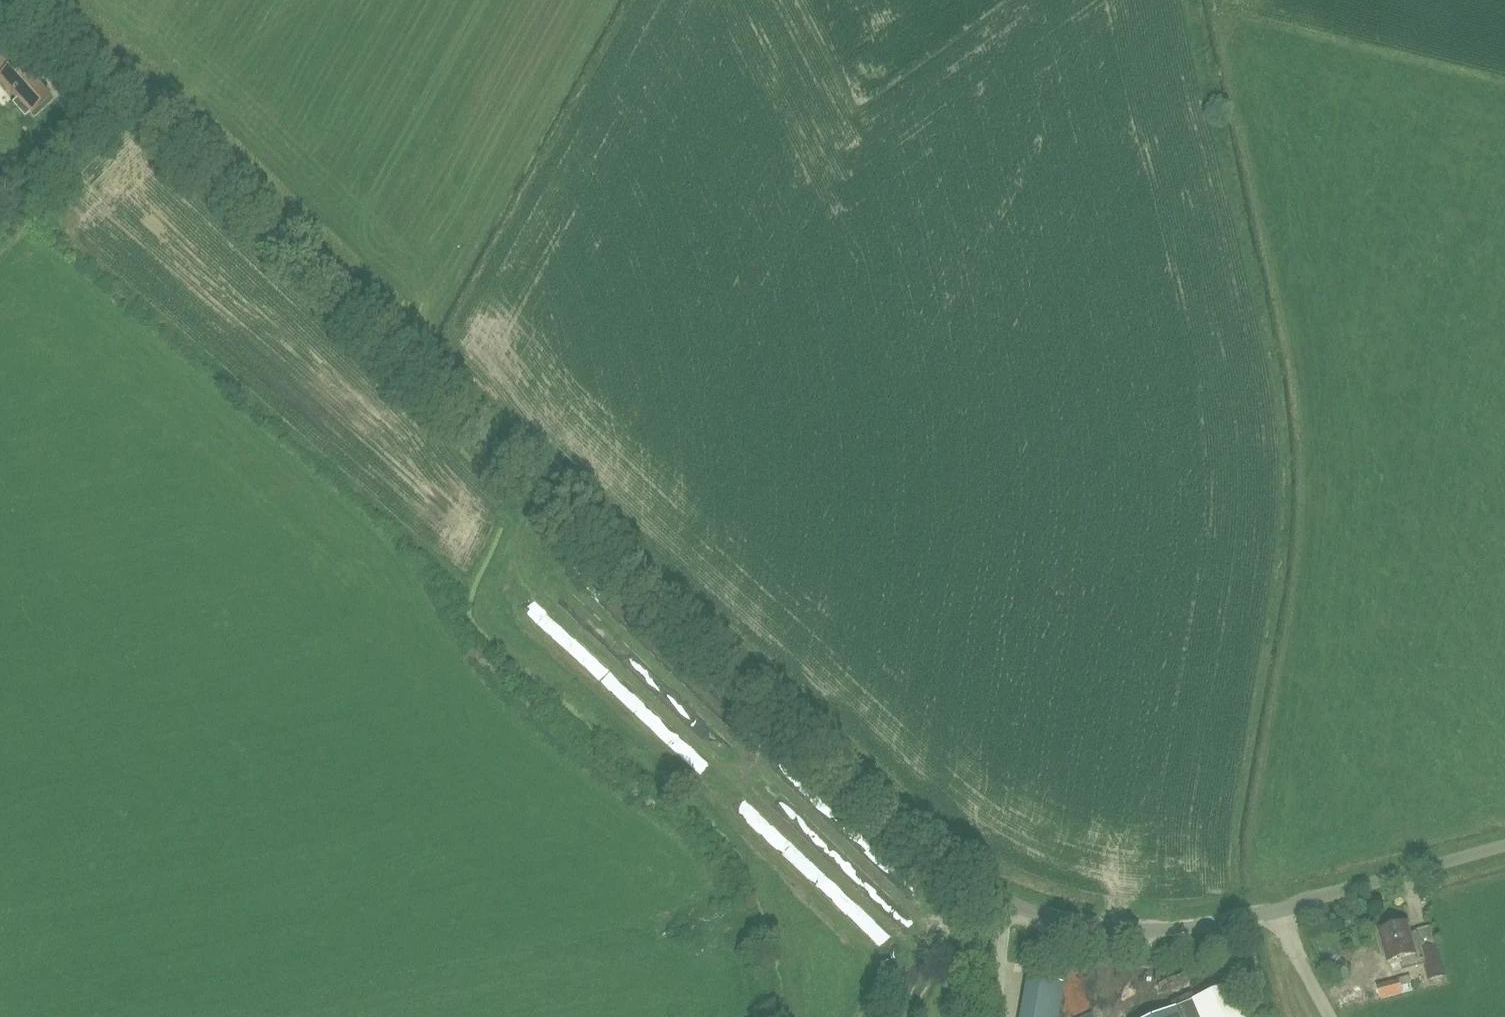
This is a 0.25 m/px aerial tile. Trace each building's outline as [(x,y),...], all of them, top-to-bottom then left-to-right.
[(38,83),(17,60),(18,59),(0,41),(0,69),(3,73),(0,76),(0,80),(18,99),(12,104),(25,118),(29,114),(30,115),(51,97),(38,83)] [(1380,933),(1389,964),(1399,961),(1402,969),(1425,962),(1430,980),(1445,977),(1436,946),(1435,947),(1430,928),(1410,934),(1407,925),(1380,933)] [(1019,1016),(1056,1016),(1062,981),(1027,975),(1019,1016)] [(1403,995),(1403,994),(1413,991),(1409,977),(1397,980),(1397,982),(1376,987),(1377,989),(1367,991),(1366,988),(1364,989),(1363,987),(1360,988),(1360,989),(1349,991),(1347,983),(1331,988),(1333,996),(1337,995),(1340,1007),(1363,1001),(1364,1004),(1379,1000),(1379,1001),(1403,995)] [(1229,986),(1192,1002),(1175,1009),(1178,1016),(1242,1016),(1229,986)]
